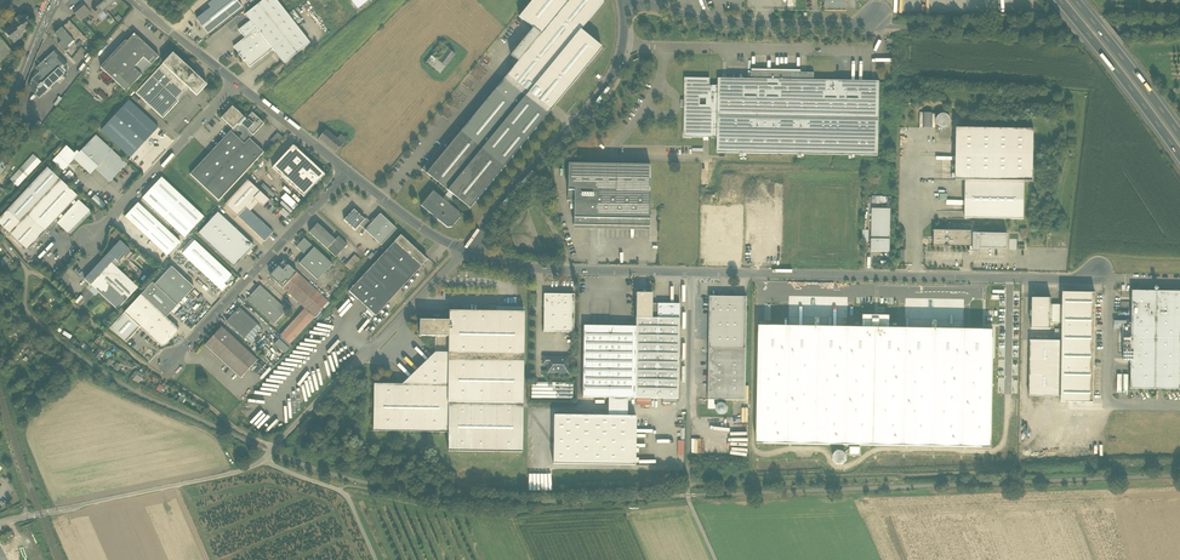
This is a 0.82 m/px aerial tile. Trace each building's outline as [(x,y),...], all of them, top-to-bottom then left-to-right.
[(101,13),(101,12),(103,11),(115,1),(114,0),(96,0),(94,2),(97,5),(95,6),(101,13)] [(196,19),(208,34),(242,7),(236,0),(221,0),(211,8),(196,19)] [(207,4),(211,8),(221,0),(213,0),(207,4)] [(250,20),(238,30),(245,38),(234,47),(239,54),(238,54),(243,61),(244,60),(250,67),(273,49),(275,52),(284,64),(310,43),(296,25),(288,15),(276,0),(264,0),(245,14),(250,20)] [(358,9),(369,0),(350,0),(358,9)] [(504,79),(525,96),(547,114),(602,48),(581,30),(604,2),(601,0),(532,0),(519,16),(533,28),(540,34),(518,61),(503,79),(504,79)] [(846,11),(847,0),(824,0),(824,11),(846,11)] [(81,15),(88,9),(83,4),(77,9),(81,15)] [(92,9),(98,16),(102,13),(101,12),(101,13),(95,6),(92,9)] [(73,12),(81,21),(91,13),(88,9),(81,15),(77,9),(73,12)] [(294,10),(288,15),(296,25),(302,21),(294,10)] [(106,15),(103,11),(101,12),(102,13),(98,16),(101,20),(106,15)] [(13,23),(14,25),(22,35),(27,31),(25,29),(29,26),(27,23),(30,20),(26,15),(24,17),(23,15),(20,17),(19,16),(15,19),(16,21),(13,23)] [(61,28),(67,34),(75,27),(69,21),(61,28)] [(66,100),(95,126),(168,47),(135,21),(99,66),(94,64),(66,100)] [(22,36),(22,35),(14,25),(11,27),(6,32),(5,32),(14,43),(22,36)] [(87,39),(75,27),(67,34),(73,41),(74,42),(79,38),(83,42),(87,39)] [(58,45),(66,53),(69,49),(67,47),(73,41),(67,34),(61,28),(55,34),(61,42),(58,45)] [(540,34),(533,28),(511,55),(518,61),(540,34)] [(12,53),(0,38),(0,62),(12,53)] [(432,56),(446,67),(451,59),(455,54),(444,45),(442,43),(441,43),(432,56)] [(29,88),(39,98),(56,82),(56,81),(61,75),(65,79),(67,76),(68,67),(67,64),(54,51),(36,68),(40,72),(32,79),(29,88)] [(162,64),(163,64),(188,88),(189,89),(197,96),(207,85),(173,53),(162,64)] [(440,74),(446,67),(432,56),(426,63),(440,74)] [(177,100),(188,88),(163,64),(136,93),(163,119),(179,101),(178,101),(177,100)] [(814,80),(814,73),(801,73),(752,72),(751,72),(751,79),(814,80)] [(709,137),(717,137),(718,86),(710,86),(710,78),(685,78),(684,100),(686,100),(686,107),(684,107),(684,108),(684,137),(703,137),(703,139),(709,139),(709,137)] [(879,81),(839,81),(835,81),(814,80),(751,79),(718,78),(718,86),(717,137),(717,152),(878,155),(878,119),(879,81)] [(426,173),(453,196),(456,198),(469,209),(477,200),(478,200),(478,198),(484,191),(486,191),(486,189),(492,181),(493,181),(493,180),(500,172),(501,172),(501,170),(511,158),(513,158),(513,156),(519,149),(520,148),(520,147),(527,139),(528,139),(528,138),(534,130),(536,130),(536,128),(547,114),(525,96),(504,79),(461,131),(457,127),(422,170),(426,173)] [(177,100),(178,101),(189,89),(188,88),(177,100)] [(129,100),(101,130),(130,158),(158,127),(129,100)] [(233,129),(237,124),(244,117),(232,106),(221,118),(233,129)] [(252,113),(246,119),(245,120),(247,121),(249,120),(253,124),(248,130),(241,124),(239,126),(240,126),(237,129),(243,134),(238,139),(244,144),(249,139),(253,135),(264,123),(252,113)] [(933,113),(922,113),(922,128),(933,128),(933,114),(933,113)] [(938,116),(936,121),(939,126),(944,127),(949,125),(951,120),(948,115),(943,113),(938,116)] [(244,117),(237,124),(239,126),(241,124),(248,130),(253,124),(249,120),(247,121),(245,120),(246,119),(244,117)] [(230,131),(233,134),(237,129),(240,126),(239,126),(237,124),(233,129),(230,131)] [(955,177),(955,180),(965,180),(1024,181),(1033,181),(1034,130),(956,128),(956,156),(953,156),(953,160),(956,160),(956,165),(953,165),(953,169),(956,169),(956,173),(953,173),(953,177),(955,177)] [(243,134),(237,129),(233,134),(238,139),(243,134)] [(319,139),(336,152),(343,144),(337,139),(325,130),(319,139)] [(264,152),(249,139),(244,144),(238,139),(233,134),(230,131),(190,174),(219,201),(264,152)] [(270,140),(276,145),(282,137),(277,132),(270,140)] [(337,139),(343,144),(346,139),(340,135),(337,139)] [(96,136),(79,153),(79,154),(90,164),(95,169),(110,182),(126,164),(96,136)] [(290,184),(304,197),(325,174),(306,157),(293,145),(272,168),(290,184)] [(80,164),(85,169),(90,164),(79,154),(79,153),(77,151),(74,154),(66,146),(58,155),(69,165),(74,159),(80,164)] [(0,163),(0,168),(4,163),(7,166),(12,159),(6,155),(0,163)] [(10,179),(18,187),(41,163),(33,155),(10,179)] [(63,171),(69,165),(58,155),(52,161),(63,171)] [(95,169),(90,164),(85,169),(90,174),(95,169)] [(574,201),(574,222),(581,222),(583,221),(583,218),(597,218),(597,219),(599,219),(599,218),(649,219),(650,165),(568,164),(568,201),(574,201)] [(20,222),(27,215),(60,180),(47,168),(7,210),(20,222)] [(65,175),(71,181),(76,176),(70,170),(65,175)] [(204,217),(162,177),(142,198),(184,238),(204,217)] [(45,232),(59,217),(61,214),(78,196),(60,180),(27,215),(45,232)] [(237,216),(265,241),(273,232),(250,212),(246,207),(254,199),(258,203),(263,207),(269,200),(248,180),(225,205),(237,216)] [(992,218),(1024,219),(1024,181),(965,180),(965,218),(992,218)] [(263,183),(260,186),(273,197),(275,194),(263,183)] [(459,213),(450,205),(447,203),(433,191),(421,206),(433,216),(433,218),(435,218),(447,228),(451,227),(460,217),(459,213)] [(285,193),(280,198),(293,209),(298,204),(285,193)] [(102,209),(106,204),(95,194),(91,199),(102,209)] [(453,196),(447,203),(450,205),(456,198),(453,196)] [(246,207),(250,212),(258,203),(254,199),(246,207)] [(282,200),(279,203),(291,213),(293,211),(282,200)] [(79,201),(64,217),(61,220),(58,223),(67,232),(88,209),(79,201)] [(180,242),(138,203),(125,217),(167,256),(180,242)] [(885,206),(885,209),(872,209),(871,239),(871,251),(890,252),(890,240),(890,209),(890,206),(885,206)] [(283,208),(279,212),(286,218),(289,214),(283,208)] [(355,230),(359,225),(365,220),(364,219),(354,209),(344,220),(355,230)] [(0,218),(0,225),(28,250),(45,232),(27,215),(20,222),(7,210),(0,218)] [(198,234),(234,267),(254,246),(218,212),(198,234)] [(380,214),(371,223),(365,230),(381,245),(396,229),(380,214)] [(710,238),(710,252),(734,253),(735,216),(705,215),(705,238),(710,238)] [(359,225),(365,230),(371,223),(365,218),(364,219),(365,220),(359,225)] [(649,226),(649,219),(599,218),(599,219),(597,219),(597,218),(583,218),(583,221),(581,222),(574,222),(574,225),(649,226)] [(309,232),(327,249),(335,240),(329,235),(330,233),(328,231),(326,232),(317,224),(309,232)] [(111,236),(116,240),(121,235),(116,230),(111,236)] [(970,246),(973,247),(973,233),(973,231),(934,230),(933,246),(944,246),(944,245),(949,245),(949,246),(970,246)] [(1007,234),(973,233),(973,247),(970,246),(970,250),(968,250),(968,251),(969,251),(974,251),(980,251),(980,249),(1007,249),(1007,234)] [(395,242),(421,266),(427,260),(400,235),(395,242)] [(754,235),(753,262),(769,263),(769,235),(754,235)] [(338,236),(335,240),(327,249),(336,257),(347,245),(338,236)] [(296,247),(306,256),(314,247),(304,238),(296,247)] [(180,252),(182,254),(195,241),(192,239),(180,252)] [(84,279),(91,285),(111,263),(115,259),(118,262),(130,250),(120,241),(84,279)] [(182,254),(204,275),(217,262),(195,241),(182,254)] [(375,316),(421,266),(395,242),(353,286),(352,286),(353,287),(349,291),(375,316)] [(332,264),(314,247),(306,256),(299,263),(317,280),(332,264)] [(354,254),(345,264),(350,269),(359,259),(354,254)] [(283,260),(269,275),(283,288),(297,272),(283,260)] [(232,276),(217,262),(204,275),(219,289),(232,276)] [(91,285),(117,310),(138,287),(111,263),(91,285)] [(152,283),(141,295),(166,318),(194,288),(171,267),(155,285),(152,283)] [(137,278),(142,272),(137,268),(133,274),(137,278)] [(282,288),(305,308),(314,317),(328,301),(297,272),(283,288),(282,288)] [(247,299),(274,324),(287,311),(287,310),(288,309),(286,308),(285,309),(260,286),(247,299)] [(1132,291),(1131,338),(1131,361),(1130,389),(1179,389),(1179,292),(1132,291)] [(636,293),(636,318),(652,318),(652,303),(652,293),(636,293)] [(1063,293),(1062,304),(1062,323),(1062,329),(1062,337),(1062,341),(1061,396),(1061,402),(1093,403),(1095,293),(1063,293)] [(543,332),(574,332),(574,294),(544,294),(543,332)] [(140,327),(153,340),(170,322),(166,318),(141,295),(124,313),(140,327)] [(710,296),(710,311),(739,312),(740,303),(740,297),(725,297),(725,295),(721,295),(721,297),(710,296)] [(1050,329),(1050,323),(1051,304),(1051,298),(1032,298),(1031,329),(1050,329)] [(657,304),(652,303),(652,318),(636,318),(636,326),(635,398),(678,399),(680,304),(657,303),(657,304)] [(747,303),(740,303),(739,312),(710,311),(709,348),(746,349),(747,303)] [(1050,323),(1062,323),(1062,304),(1051,304),(1050,323)] [(226,321),(245,338),(252,331),(257,325),(239,308),(226,321)] [(315,317),(314,317),(305,308),(280,335),(281,336),(290,344),(315,317)] [(449,311),(449,320),(449,336),(448,352),(447,405),(448,405),(523,406),(524,312),(449,311)] [(126,342),(140,327),(124,313),(110,328),(126,342)] [(863,328),(889,328),(890,315),(863,315),(863,328)] [(419,336),(435,336),(449,336),(449,320),(420,320),(419,336)] [(179,330),(170,322),(153,340),(158,344),(159,345),(161,346),(162,346),(164,345),(166,344),(179,330)] [(257,325),(252,331),(256,334),(261,328),(257,325)] [(627,398),(635,398),(636,326),(583,326),(582,398),(608,398),(627,398)] [(889,328),(863,328),(759,326),(757,443),(991,447),(993,330),(889,328)] [(205,345),(241,378),(257,360),(221,327),(205,345)] [(257,335),(256,334),(252,331),(245,338),(250,343),(257,335)] [(281,336),(279,339),(289,349),(292,346),(290,344),(281,336)] [(448,352),(449,336),(435,336),(435,352),(448,352)] [(285,354),(289,349),(279,339),(274,344),(285,354)] [(1062,341),(1030,340),(1029,395),(1061,396),(1062,341)] [(99,359),(104,351),(98,348),(93,356),(99,359)] [(709,361),(708,400),(715,400),(745,400),(746,349),(709,348),(709,353),(717,354),(731,354),(731,360),(717,360),(709,361)] [(447,405),(448,352),(435,352),(402,384),(374,384),(373,431),(448,432),(448,405),(447,405)] [(709,353),(709,361),(717,360),(731,360),(731,354),(717,354),(709,353)] [(560,373),(568,373),(568,364),(567,364),(567,357),(543,357),(543,364),(547,365),(547,371),(556,372),(556,370),(560,370),(560,373)] [(399,368),(408,377),(410,374),(402,365),(399,368)] [(139,383),(143,375),(136,371),(132,379),(139,383)] [(1128,392),(1129,374),(1117,374),(1117,392),(1128,392)] [(531,398),(573,399),(573,383),(532,382),(531,398)] [(156,389),(163,393),(166,388),(159,384),(156,389)] [(608,398),(608,416),(627,416),(627,398),(608,398)] [(715,408),(716,408),(717,406),(718,404),(715,404),(715,400),(708,400),(708,409),(715,409),(715,408)] [(720,403),(718,404),(717,406),(716,408),(716,411),(718,413),(720,414),(723,414),(725,413),(727,411),(727,408),(727,406),(725,404),(723,403),(720,403)] [(448,432),(448,451),(522,452),(523,406),(448,405),(448,432)] [(608,416),(554,415),(553,464),(635,465),(636,416),(627,416),(608,416)] [(850,455),(860,455),(860,447),(850,447),(850,455)] [(846,460),(846,457),(846,455),(844,453),(842,451),(840,451),(837,451),(835,453),(834,455),(833,457),(834,460),(835,462),(837,463),(840,464),(842,463),(844,462),(846,460)]
